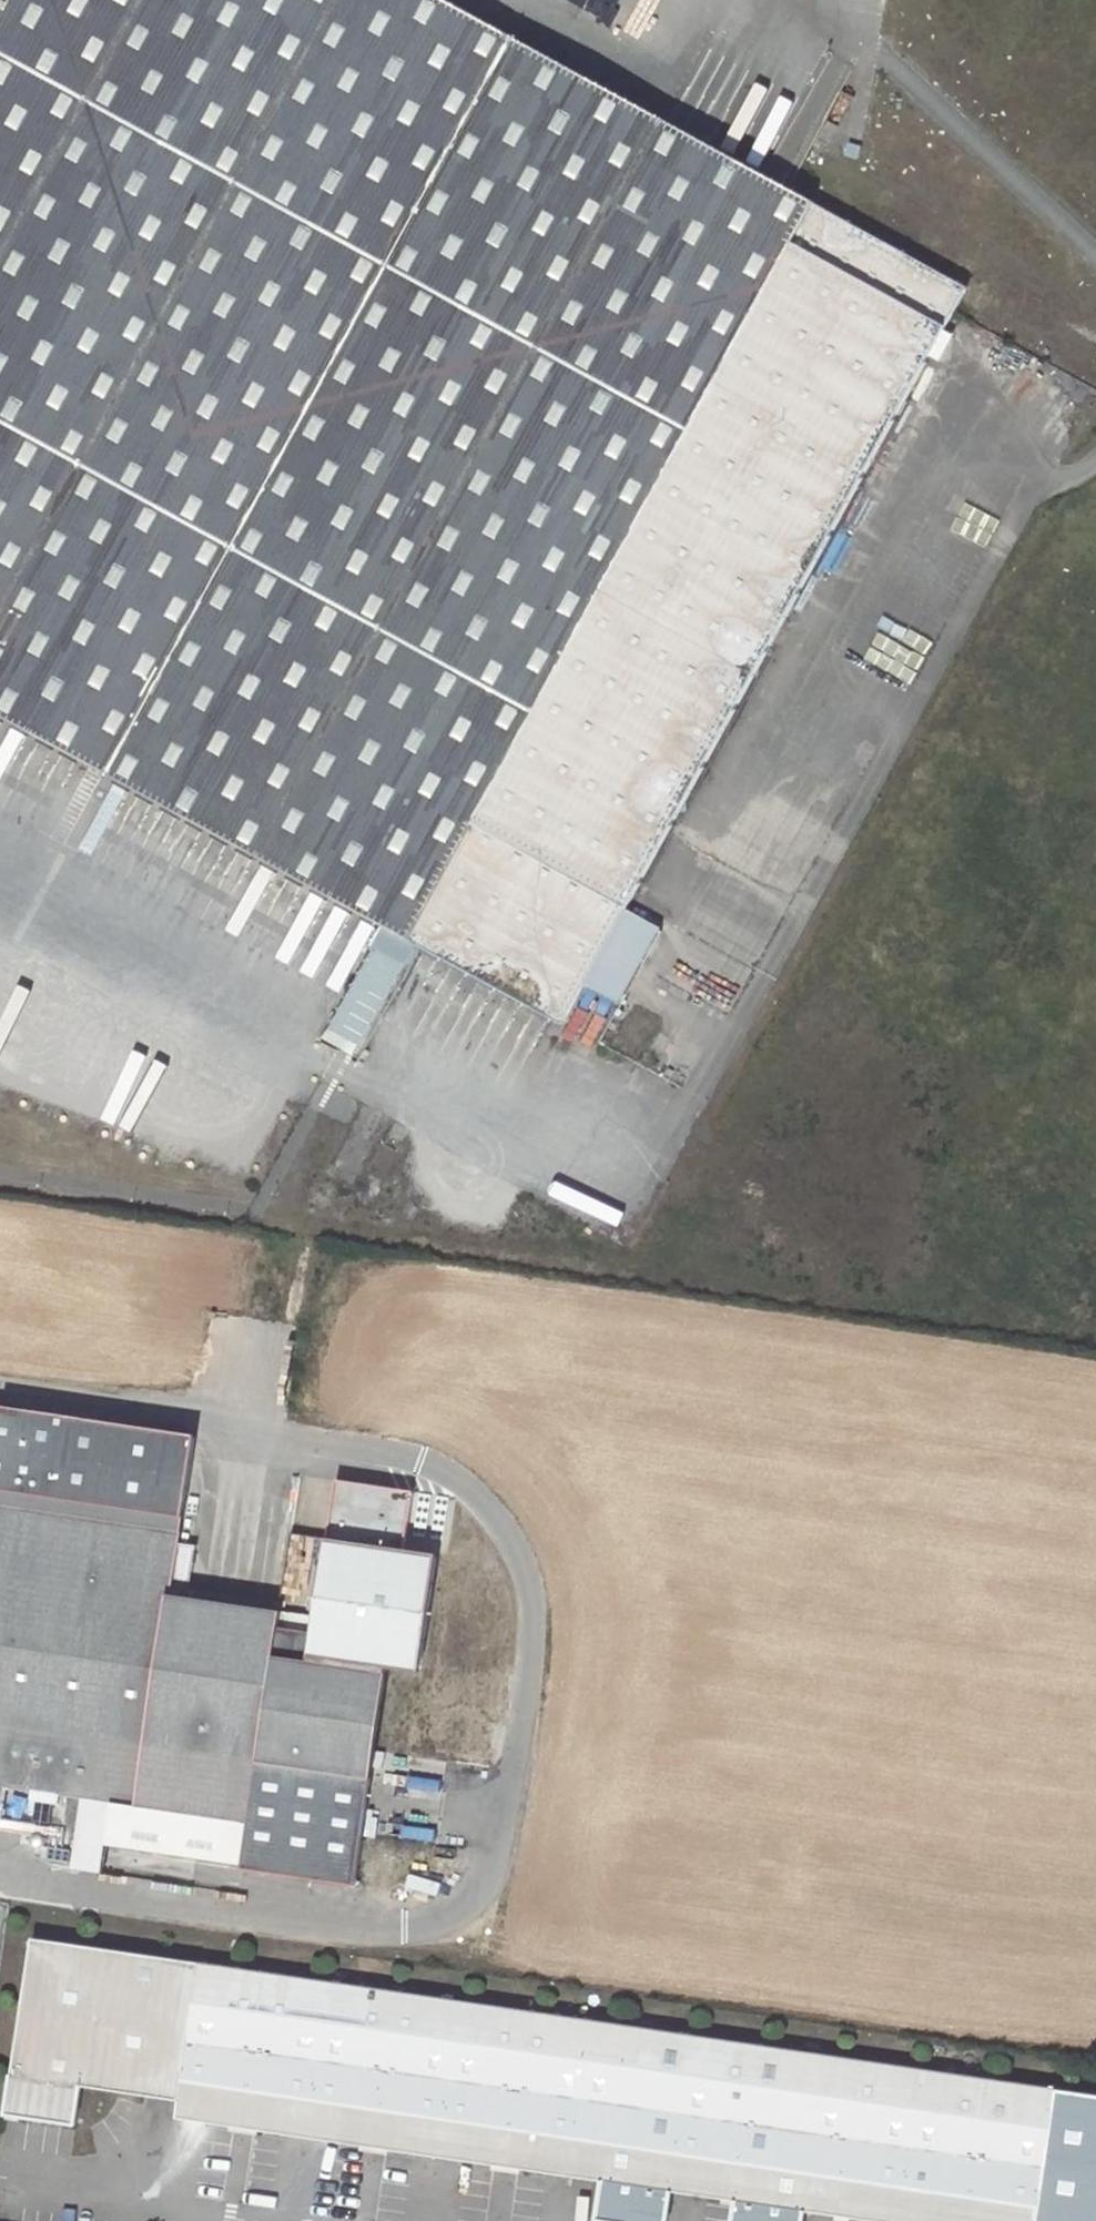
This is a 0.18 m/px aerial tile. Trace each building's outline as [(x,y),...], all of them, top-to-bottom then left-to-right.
[(564,1025),(588,981),(625,913),(969,289),(442,0),(0,0),(0,715),(564,1025)] [(624,1001),(662,933),(625,913),(588,981),(624,1001)] [(180,1530),(193,1434),(0,1405),(0,1785),(31,1790),(30,1799),(37,1800),(39,1791),(82,1798),(72,1869),(101,1873),(106,1845),(245,1866),(245,1868),(357,1885),(387,1664),(420,1669),(436,1552),(327,1536),(313,1629),(278,1624),(281,1608),(171,1592),(180,1530)] [(410,1874),(408,1888),(436,1893),(438,1878),(410,1874)] [(35,1937),(9,2109),(23,2111),(22,2115),(77,2123),(83,2084),(181,2099),(178,2117),(604,2181),(598,2219),(612,2220),(668,2220),(673,2191),(737,2200),(734,2220),(804,2220),(806,2210),(879,2220),(1095,2220),(1095,2092),(35,1937)]
